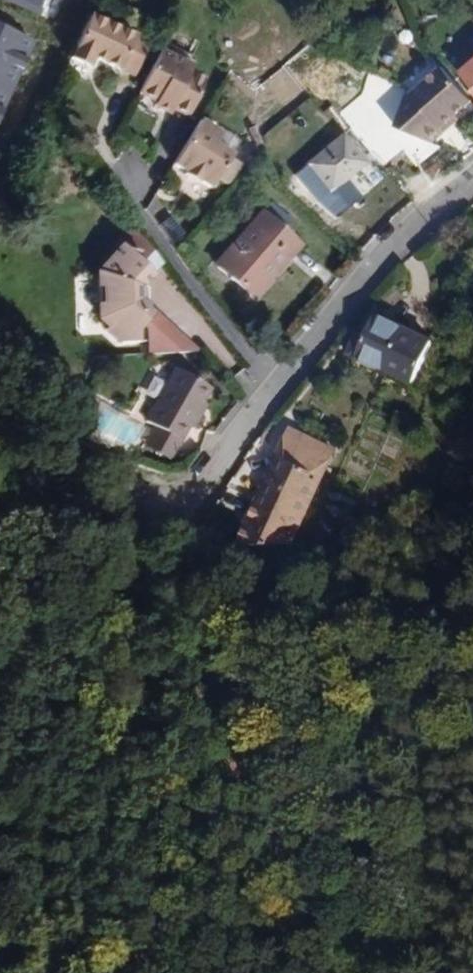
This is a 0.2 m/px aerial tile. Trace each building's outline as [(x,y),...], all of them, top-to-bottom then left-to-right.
[(48,16),(54,0),(10,0),(48,16)] [(121,31),(126,20),(93,5),(88,16),(121,31)] [(91,58),(132,76),(147,42),(121,31),(88,16),(69,58),(88,66),(91,58)] [(33,44),(0,29),(0,116),(33,44)] [(173,108),(189,115),(205,81),(189,74),(197,56),(162,41),(139,93),(156,101),(154,107),(170,113),(173,108)] [(464,71),(472,82),(472,64),(464,71)] [(472,102),(447,70),(415,95),(408,88),(395,127),(431,144),(444,132),(441,128),(472,102)] [(200,180),(213,187),(232,156),(215,146),(222,135),(200,121),(173,164),(187,172),(185,175),(199,183),(200,180)] [(295,174),(318,202),(363,164),(341,137),(295,174)] [(266,273),(272,278),(299,246),(261,213),(216,266),(248,294),(266,273)] [(154,313),(140,301),(139,289),(152,274),(120,246),(96,274),(97,318),(100,320),(107,327),(103,332),(117,344),(137,343),(137,333),(142,327),(154,313)] [(248,294),(253,299),(272,278),(266,273),(248,294)] [(356,356),(384,369),(405,326),(376,312),(364,338),(356,356)] [(148,353),(204,353),(154,313),(142,327),(148,332),(148,353)] [(384,369),(413,383),(433,339),(405,326),(384,369)] [(349,353),(356,356),(364,338),(357,335),(349,353)] [(145,422),(180,441),(209,389),(174,370),(145,422)] [(229,544),(268,545),(316,441),(286,428),(229,544)] [(268,545),(287,545),(333,448),(316,441),(268,545)]
